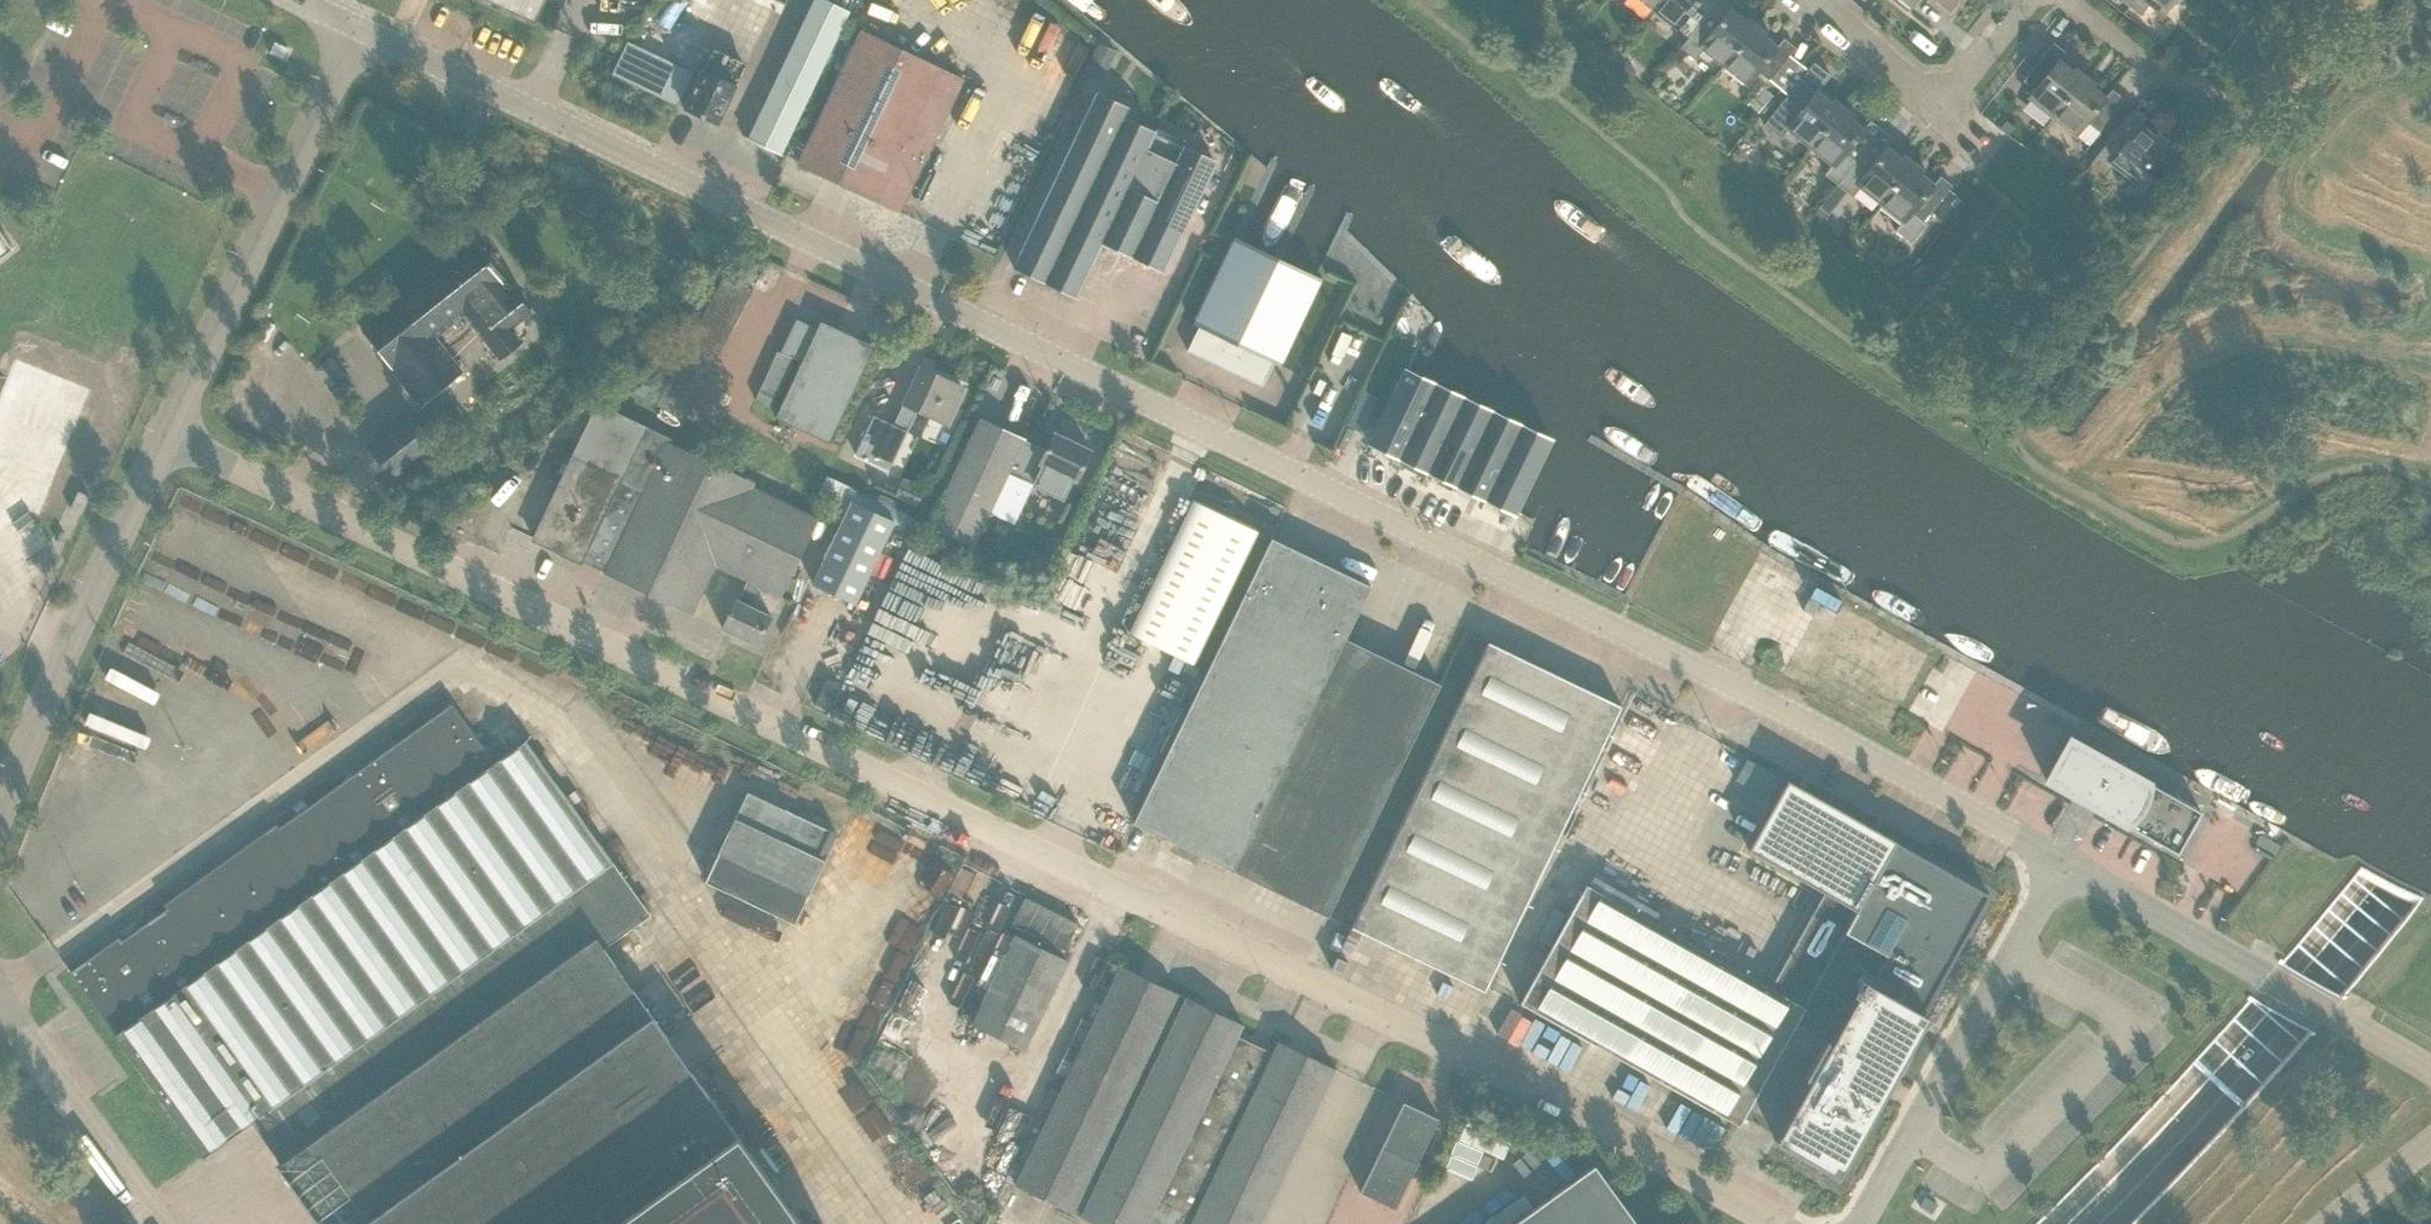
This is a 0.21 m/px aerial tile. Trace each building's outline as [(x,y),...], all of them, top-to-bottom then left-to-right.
[(535,23),(546,0),(486,0),(535,23)] [(849,11),(826,0),(813,0),(747,138),(781,155),(849,11)] [(1660,0),(1642,0),(1653,9),(1660,0)] [(1718,0),(1660,0),(1653,9),(1677,28),(1688,15),(1698,24),(1718,0)] [(1755,25),(1746,17),(1743,21),(1729,10),(1736,1),(1735,0),(1718,0),(1698,24),(1674,54),(1681,59),(1686,52),(1695,59),(1703,49),(1723,65),(1755,25)] [(1910,8),(1917,0),(1899,0),(1910,8)] [(1963,0),(1924,0),(1947,19),(1963,0)] [(2173,0),(2120,0),(2140,16),(2149,4),(2162,14),(2173,0)] [(1755,25),(1723,65),(1747,84),(1757,71),(1769,80),(1795,48),(1783,38),(1776,47),(1762,36),(1765,33),(1755,25)] [(899,210),(957,88),(935,78),(939,69),(861,32),(798,163),(877,201),(877,200),(899,210)] [(2053,43),(2023,80),(2035,89),(2028,97),(2052,116),(2084,76),(2074,68),(2071,72),(2057,61),(2064,52),(2053,43)] [(1788,129),(1810,146),(1842,107),(1833,99),(1830,103),(1816,92),(1823,83),(1824,83),(1830,75),(1813,62),(1763,124),(1780,138),(1788,129)] [(716,124),(735,84),(703,69),(684,109),(716,124)] [(665,75),(656,90),(676,103),(685,88),(665,75)] [(2084,76),(2052,116),(2076,135),(2086,122),(2098,131),(2123,98),(2111,89),(2104,98),(2091,87),(2093,83),(2084,76)] [(1758,112),(1773,95),(1762,86),(1747,104),(1758,112)] [(1097,92),(1013,266),(1077,297),(1103,243),(1164,273),(1218,162),(1184,145),(1182,147),(1156,134),(1157,132),(1126,117),(1131,108),(1097,92)] [(1837,185),(1881,129),(1870,120),(1863,129),(1849,118),(1852,115),(1842,107),(1810,146),(1831,163),(1823,174),(1837,185)] [(2153,137),(2139,126),(2146,117),(2134,107),(2108,140),(2090,164),(2104,175),(2113,164),(2134,181),(2144,189),(2165,161),(2156,154),(2166,141),(2156,133),(2153,137)] [(1880,202),(1912,163),(1903,155),(1900,159),(1886,148),(1893,139),(1881,129),(1837,185),(1852,197),(1860,186),(1880,202)] [(1912,163),(1880,202),(1904,222),(1914,209),(1925,218),(1952,185),(1940,176),(1933,185),(1919,174),(1922,170),(1912,163)] [(14,248),(0,229),(0,258),(14,248)] [(1280,365),(1322,278),(1232,235),(1192,323),(1198,326),(1187,350),(1262,386),(1273,362),(1280,365)] [(510,294),(501,283),(506,279),(475,240),(362,329),(392,368),(393,368),(421,404),(461,373),(433,336),(464,312),(501,359),(521,343),(509,328),(531,311),(515,291),(510,294)] [(684,420),(753,289),(724,275),(679,361),(629,392),(684,420)] [(817,328),(796,318),(780,352),(801,362),(775,417),(829,442),(874,346),(820,320),(817,328)] [(771,407),(793,358),(776,351),(754,399),(771,407)] [(948,423),(963,390),(946,382),(947,380),(920,367),(903,403),(904,403),(894,425),(873,416),(855,454),(888,469),(906,431),(905,430),(915,408),(948,423)] [(1552,439),(1403,367),(1367,441),(1517,513),(1552,439)] [(594,563),(656,433),(598,405),(573,458),(534,539),(580,561),(581,557),(594,563)] [(392,480),(432,448),(407,416),(367,448),(392,480)] [(1022,443),(1024,439),(980,418),(929,525),(973,546),(1008,471),(1022,443)] [(656,433),(594,563),(605,569),(603,572),(692,614),(715,565),(747,580),(737,600),(735,599),(721,628),(757,645),(771,616),(749,605),(758,586),(780,596),(818,517),(753,486),(755,482),(667,440),(668,438),(656,433)] [(1090,451),(1053,433),(1043,453),(1022,443),(1008,471),(1062,497),(1071,478),(1076,480),(1090,451)] [(917,507),(926,488),(903,477),(894,496),(917,507)] [(81,513),(89,495),(79,490),(70,508),(81,513)] [(854,603),(893,521),(852,501),(813,584),(854,603)] [(1260,533),(1195,501),(1132,632),(1197,663),(1260,533)] [(1907,636),(1713,537),(1701,560),(1664,541),(1651,566),(1688,584),(1684,592),(1714,607),(1722,592),(1740,602),(1732,617),(1879,692),(1907,636)] [(1327,915),(1439,685),(1344,639),(1370,586),(1271,538),(1133,822),(1327,915)] [(1420,782),(1351,926),(1484,990),(1620,706),(1487,642),(1439,742),(1427,736),(1408,776),(1420,782)] [(452,703),(263,839),(260,835),(164,904),(167,908),(106,952),(103,948),(70,971),(203,1156),(251,1121),(281,1163),(279,1164),(322,1223),(801,1223),(710,1097),(709,1097),(602,948),(649,915),(525,741),(494,763),(452,703)] [(2176,850),(2200,810),(2068,735),(2045,775),(2176,850)] [(1786,780),(1747,850),(1823,892),(1783,964),(1832,992),(1910,1035),(1989,894),(1786,780)] [(834,832),(747,791),(707,877),(794,918),(834,832)] [(1586,884),(1519,1002),(1739,1125),(1796,1023),(1816,986),(1831,994),(1832,992),(1783,964),(1770,988),(1586,885),(1587,884),(1586,884)] [(1025,1049),(1067,961),(1014,935),(972,1023),(1025,1049)] [(1236,1037),(1242,1024),(1120,966),(1015,1184),(1098,1223),(1260,1223),(1335,1068),(1278,1041),(1272,1054),(1236,1037)] [(1809,1079),(1775,1140),(1838,1175),(1874,1112),(1872,1111),(1881,1094),(1878,1092),(1910,1035),(1832,992),(1831,994),(1843,1001),(1845,1002),(1804,1076),(1809,1079)] [(1394,1208),(1438,1118),(1403,1102),(1359,1192),(1394,1208)] [(1511,1223),(1636,1223),(1593,1165),(1511,1223)]
